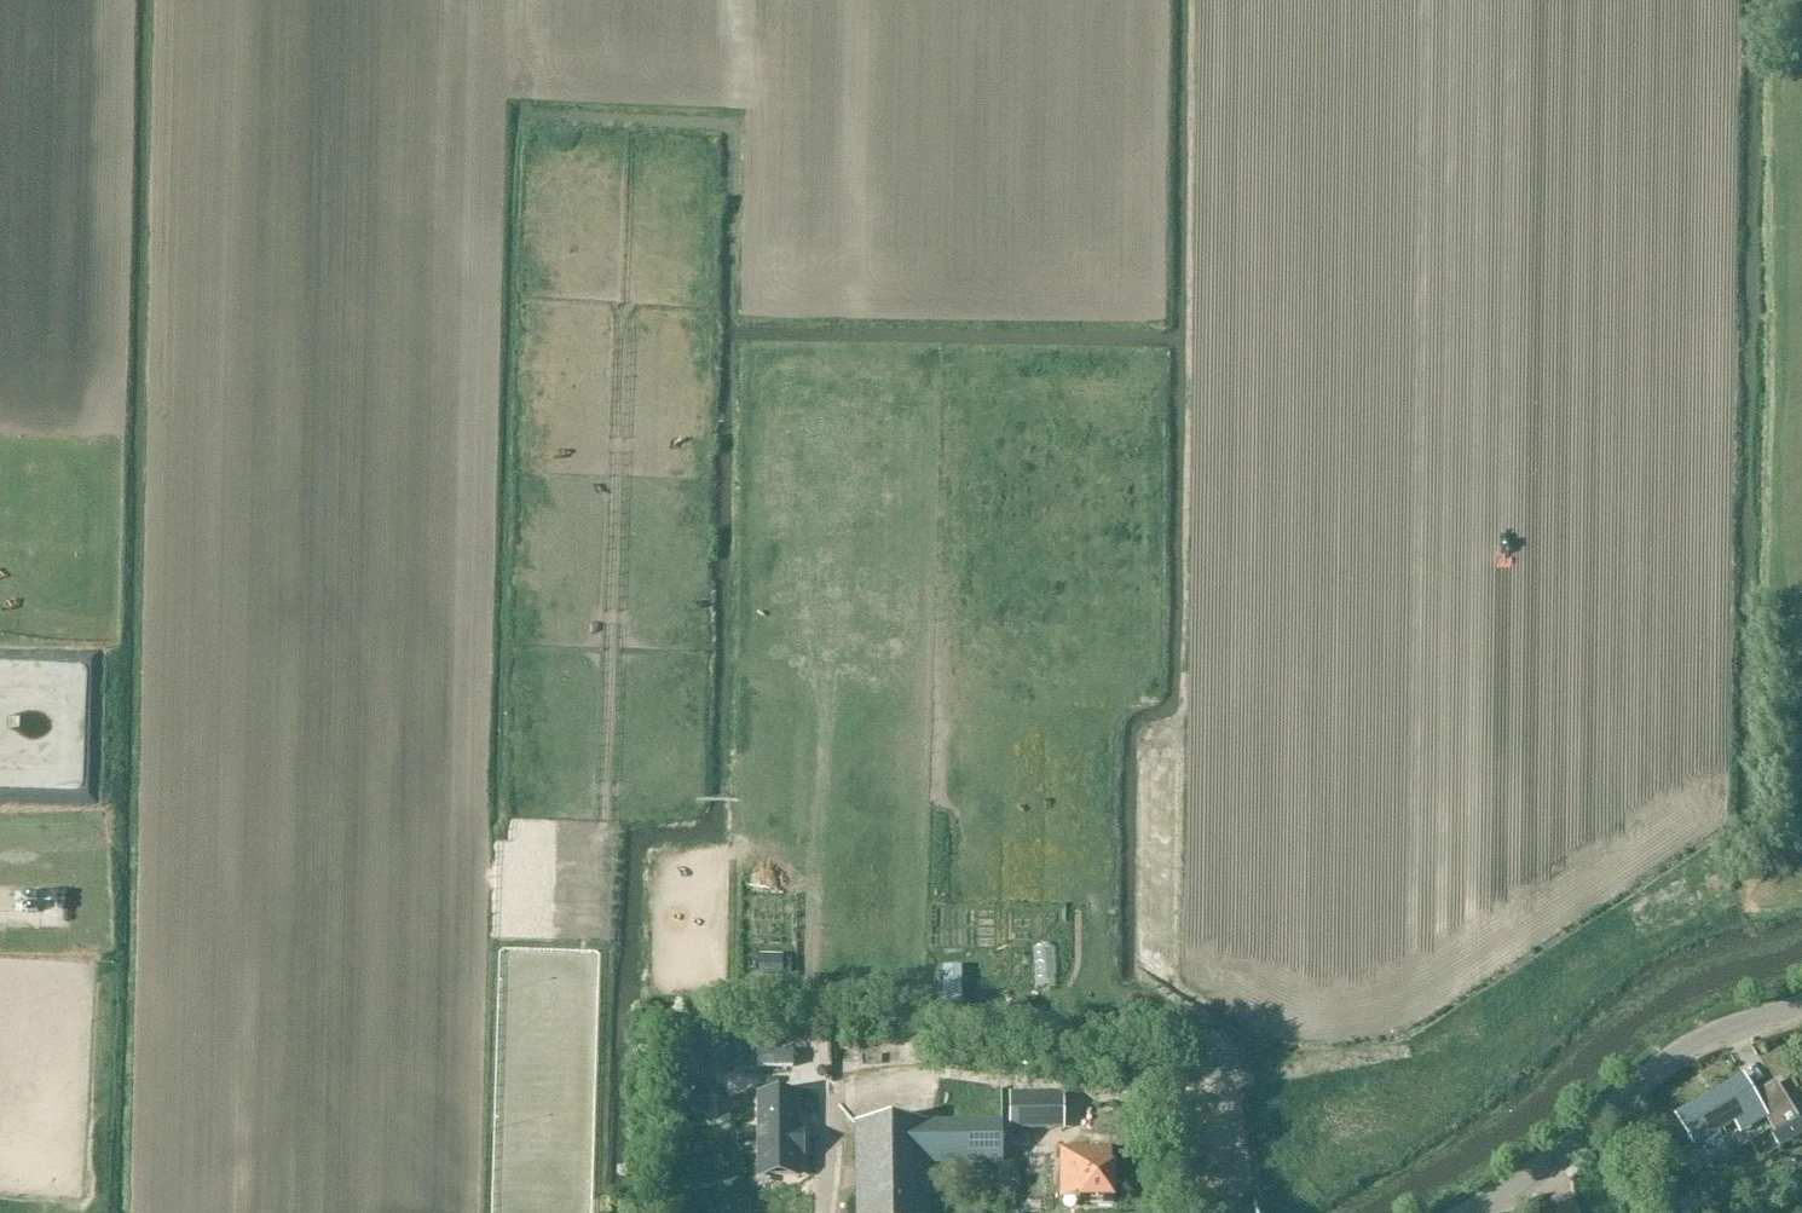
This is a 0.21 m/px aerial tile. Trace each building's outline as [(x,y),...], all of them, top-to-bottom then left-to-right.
[(767,958),(766,978),(782,978),(782,958),(767,958)] [(709,1033),(679,1033),(679,1119),(710,1119),(709,1033)] [(1753,1097),(1743,1080),(1676,1121),(1693,1148),(1759,1108),(1774,1135),(1772,1136),(1780,1151),(1801,1139),(1801,1133),(1796,1123),(1798,1121),(1776,1084),(1753,1097)] [(792,1092),(769,1092),(769,1120),(781,1120),(781,1142),(780,1142),(772,1142),(772,1172),(806,1172),(806,1157),(813,1157),(813,1155),(806,1155),(806,1130),(813,1130),(813,1128),(806,1128),(806,1097),(792,1097),(792,1092)] [(925,1121),(995,1120),(994,1092),(925,1093),(925,1121)] [(1050,1131),(1050,1119),(1064,1119),(1063,1096),(1011,1096),(1011,1131),(1050,1131)] [(929,1125),(856,1126),(856,1212),(930,1212),(930,1167),(1002,1165),(1002,1124),(1000,1124),(929,1125)] [(1111,1152),(1061,1151),(1061,1192),(1062,1192),(1062,1202),(1080,1202),(1080,1205),(1114,1205),(1114,1171),(1111,1171),(1111,1152)] [(1002,1165),(1003,1184),(1016,1183),(1016,1165),(1002,1165)] [(688,1212),(705,1212),(703,1197),(686,1199),(688,1212)]
